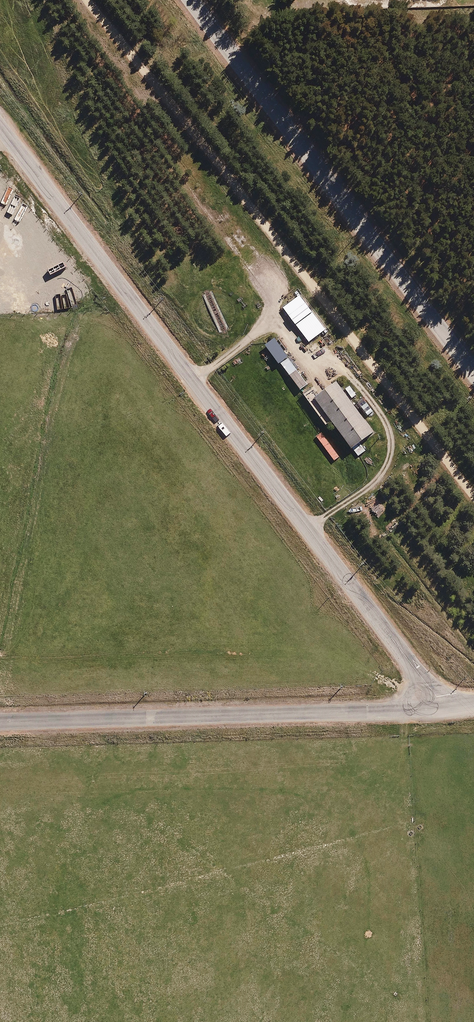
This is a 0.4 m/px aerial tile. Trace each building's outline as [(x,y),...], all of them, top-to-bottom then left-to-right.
[(289,361),(276,342),(266,348),(279,367),(289,361)] [(308,386),(297,371),(290,376),(301,391),(308,386)] [(353,451),(375,434),(338,384),(320,397),(316,392),(307,400),(328,426),(332,423),(353,451)]
